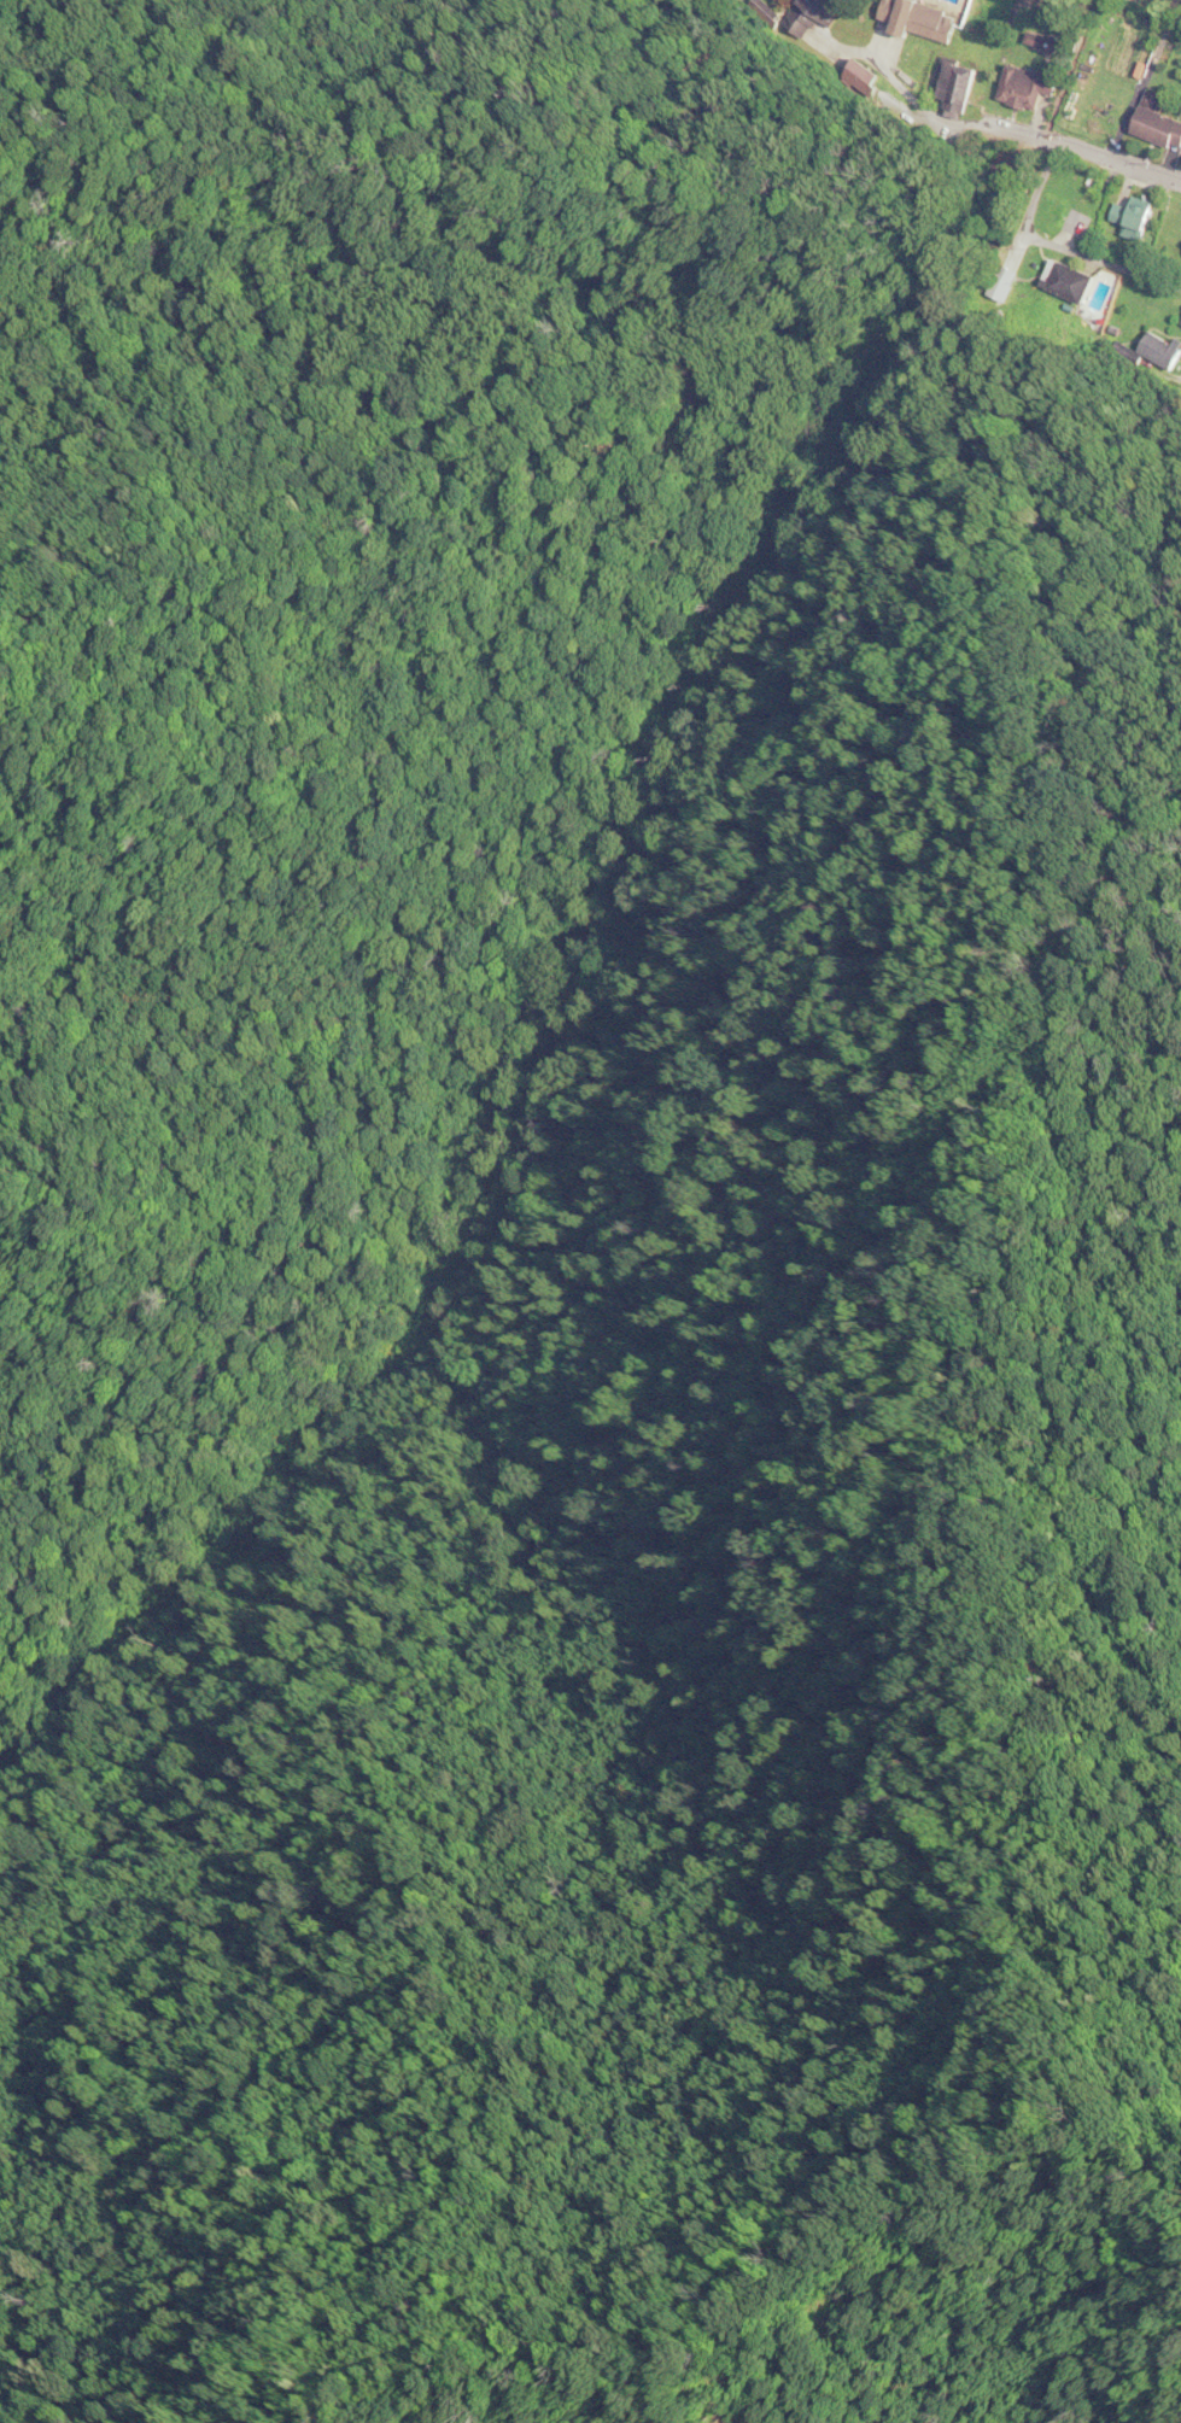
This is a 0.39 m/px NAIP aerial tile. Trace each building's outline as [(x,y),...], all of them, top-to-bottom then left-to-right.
[(791,25),(809,0),(843,0),(813,42),(791,25)] [(891,25),(900,0),(937,0),(975,13),(961,51),(891,25)] [(1029,41),(1035,23),(1071,35),(1065,53),(1029,41)] [(960,59),(992,70),(977,107),(947,95),(960,59)] [(1008,98),(1022,63),(1077,82),(1064,117),(1008,98)] [(1170,109),(1180,113),(1180,144),(1145,130),(1159,92),(1175,98),(1170,109)] [(1121,221),(1127,203),(1142,209),(1147,197),(1169,204),(1154,246),(1133,239),(1136,227),(1121,221)] [(1093,276),(1052,258),(1041,284),(1082,302),(1093,276)] [(1138,353),(1175,365),(1180,346),(1180,341),(1146,329),(1138,353)]
